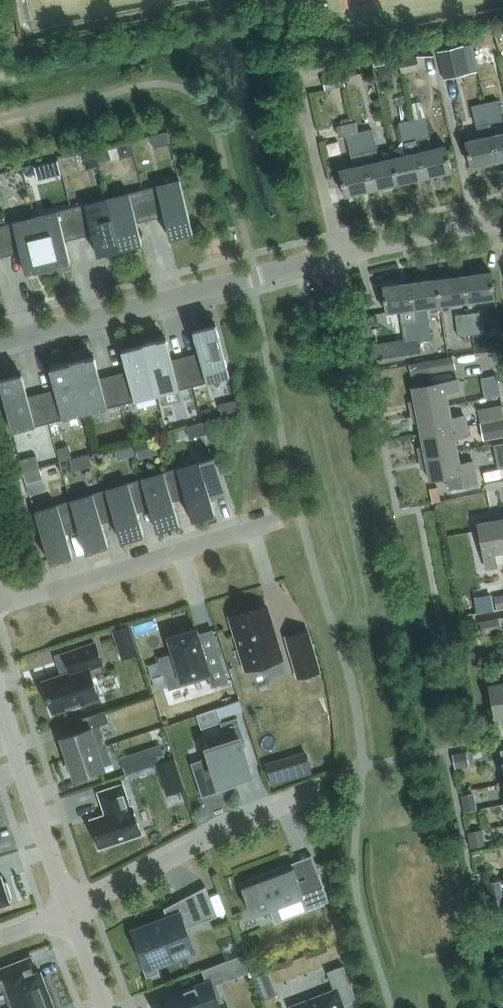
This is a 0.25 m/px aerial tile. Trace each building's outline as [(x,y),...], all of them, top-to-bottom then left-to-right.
[(449,48),(437,51),(444,78),(456,75),(449,48)] [(374,67),(392,63),(391,53),(390,51),(372,55),(372,57),(374,67)] [(417,56),(401,60),(404,73),(420,69),(437,68),(434,55),(417,56)] [(323,78),(326,91),(346,87),(343,73),(323,78)] [(497,99),(485,102),(489,123),(502,120),(497,99)] [(472,165),(497,159),(492,135),(489,123),(485,102),(472,105),(477,126),(479,138),(466,141),(472,165)] [(426,116),(413,119),(418,141),(431,137),(426,116)] [(418,141),(413,119),(400,122),(405,144),(417,141),(418,141)] [(359,132),(367,164),(372,189),(399,183),(393,158),(380,160),(378,149),(373,129),(359,132)] [(168,131),(151,135),(154,147),(171,143),(168,131)] [(372,189),(359,132),(347,135),(355,166),(340,170),(346,195),(372,189)] [(492,135),(497,159),(502,158),(502,132),(492,135)] [(399,183),(425,177),(420,151),(417,141),(405,144),(407,154),(393,158),(399,183)] [(420,151),(425,177),(451,171),(445,145),(420,151)] [(98,151),(100,162),(111,159),(108,148),(98,151)] [(45,178),(42,164),(34,166),(38,180),(45,178)] [(143,189),(150,214),(163,210),(170,236),(193,231),(180,180),(143,189)] [(150,214),(143,189),(107,198),(120,249),(143,243),(136,217),(150,214)] [(120,249),(107,198),(71,207),(78,232),(91,229),(98,255),(120,249)] [(78,232),(71,207),(35,216),(48,267),(71,262),(64,236),(78,232)] [(35,216),(0,225),(0,228),(6,251),(19,247),(26,273),(48,267),(35,216)] [(490,272),(462,276),(465,301),(493,297),(490,272)] [(436,279),(439,305),(465,301),(462,276),(436,279)] [(409,283),(411,308),(416,340),(430,339),(427,319),(426,306),(439,305),(436,279),(409,283)] [(416,340),(411,308),(409,283),(383,286),(386,312),(400,310),(404,342),(416,340)] [(468,314),(470,334),(483,332),(481,312),(468,314)] [(470,334),(468,314),(455,316),(457,335),(470,334)] [(200,357),(187,361),(193,386),(230,376),(217,326),(194,331),(200,357)] [(167,338),(144,344),(157,395),(193,386),(187,361),(173,364),(167,338)] [(121,404),(157,395),(144,344),(122,350),(129,376),(115,379),(121,404)] [(430,360),(409,364),(411,375),(432,372),(455,368),(453,356),(430,360)] [(95,357),(72,362),(85,413),(121,404),(115,379),(101,383),(95,357)] [(57,394),(43,397),(49,422),(85,413),(72,362),(50,368),(57,394)] [(480,378),(484,397),(500,393),(496,374),(480,378)] [(43,397),(29,401),(23,375),(0,381),(0,382),(13,432),(49,422),(43,397)] [(410,403),(412,413),(449,407),(447,393),(459,390),(457,379),(412,387),(415,402),(410,403)] [(239,412),(236,400),(219,404),(222,416),(239,412)] [(490,407),(492,419),(502,417),(502,412),(501,404),(490,407)] [(419,422),(421,435),(466,426),(464,416),(451,418),(449,407),(412,413),(414,423),(419,422)] [(482,423),(485,440),(502,437),(502,418),(482,423)] [(207,433),(203,421),(187,426),(190,438),(207,433)] [(418,449),(420,459),(457,452),(455,439),(468,437),(466,426),(421,435),(423,448),(418,449)] [(139,457),(157,451),(152,436),(134,442),(139,457)] [(493,446),(498,467),(502,465),(502,443),(493,446)] [(460,463),(457,452),(420,459),(422,469),(427,468),(429,481),(447,478),(450,489),(451,489),(464,487),(477,484),(472,461),(460,463)] [(39,467),(36,455),(20,459),(23,471),(39,467)] [(214,456),(177,468),(185,492),(184,492),(192,518),(215,511),(211,499),(224,495),(225,494),(223,486),(221,481),(221,480),(214,456)] [(43,478),(39,467),(23,471),(26,483),(43,478)] [(172,496),(184,492),(185,492),(177,468),(142,478),(150,503),(149,503),(157,529),(179,522),(172,496)] [(114,514),(113,514),(121,540),(144,533),(136,507),(149,503),(150,503),(142,478),(107,489),(114,514)] [(113,514),(114,514),(107,489),(71,500),(79,525),(78,525),(86,550),(108,543),(101,518),(113,514)] [(78,525),(79,525),(71,500),(35,511),(50,561),(73,554),(65,529),(78,525)] [(502,514),(492,516),(493,521),(479,524),(485,555),(485,554),(488,569),(498,567),(495,553),(502,551),(502,520),(502,514)] [(495,597),(497,609),(502,608),(502,595),(502,596),(495,597)] [(230,616),(246,670),(282,659),(266,605),(249,610),(248,606),(233,611),(234,615),(230,616)] [(483,634),(500,630),(498,617),(480,620),(483,634)] [(130,625),(115,629),(120,642),(134,638),(130,625)] [(212,686),(228,681),(218,647),(203,651),(196,628),(187,631),(186,629),(169,634),(174,653),(160,657),(169,689),(210,677),(212,686)] [(307,630),(286,636),(299,678),(320,671),(307,630)] [(99,697),(89,668),(102,663),(95,643),(65,653),(71,672),(43,681),(53,712),(99,697)] [(489,687),(496,720),(502,719),(502,684),(489,687)] [(217,707),(221,717),(243,710),(240,700),(217,707)] [(98,748),(98,749),(107,745),(100,725),(109,722),(105,710),(82,717),(86,729),(62,737),(68,757),(98,748)] [(245,741),(237,717),(221,723),(228,742),(207,748),(210,758),(193,763),(193,762),(192,763),(203,796),(204,795),(203,792),(220,786),(221,790),(237,784),(235,776),(251,771),(242,743),(245,741)] [(152,764),(166,760),(166,759),(161,744),(147,749),(152,764)] [(104,746),(98,749),(98,748),(68,757),(75,778),(104,768),(104,766),(110,764),(104,746)] [(121,758),(126,773),(152,764),(147,749),(121,758)] [(306,751),(265,763),(272,785),(313,773),(306,751)] [(469,766),(467,751),(452,754),(455,769),(469,766)] [(175,758),(156,764),(161,780),(180,773),(175,758)] [(130,806),(123,783),(98,791),(103,807),(104,806),(107,814),(90,819),(100,848),(142,834),(132,805),(130,806)] [(477,809),(474,792),(461,795),(464,812),(477,809)] [(470,847),(484,845),(481,829),(467,831),(470,847)] [(250,884),(242,887),(252,915),(304,895),(308,908),(329,901),(312,855),(249,879),(250,884)] [(13,899),(7,880),(2,882),(0,875),(0,904),(13,899)] [(493,914),(502,912),(502,898),(500,880),(486,883),(491,914),(493,914)] [(168,919),(133,932),(140,949),(137,951),(147,977),(160,972),(156,963),(194,949),(186,928),(204,921),(193,892),(164,908),(168,919)] [(493,914),(495,926),(502,925),(502,912),(493,914)] [(237,976),(251,971),(244,953),(230,959),(237,976)] [(0,969),(0,988),(3,987),(11,1007),(53,991),(53,990),(47,975),(42,977),(40,971),(36,973),(31,959),(31,958),(0,969)] [(308,1000),(291,1006),(291,1007),(343,1007),(341,1004),(356,999),(343,965),(327,971),(335,991),(309,1001),(308,1000)] [(268,971),(253,976),(258,989),(273,983),(268,971)] [(220,1003),(211,980),(179,993),(179,992),(165,998),(169,1007),(207,1007),(220,1003)] [(60,1007),(53,991),(11,1007),(60,1007)]
